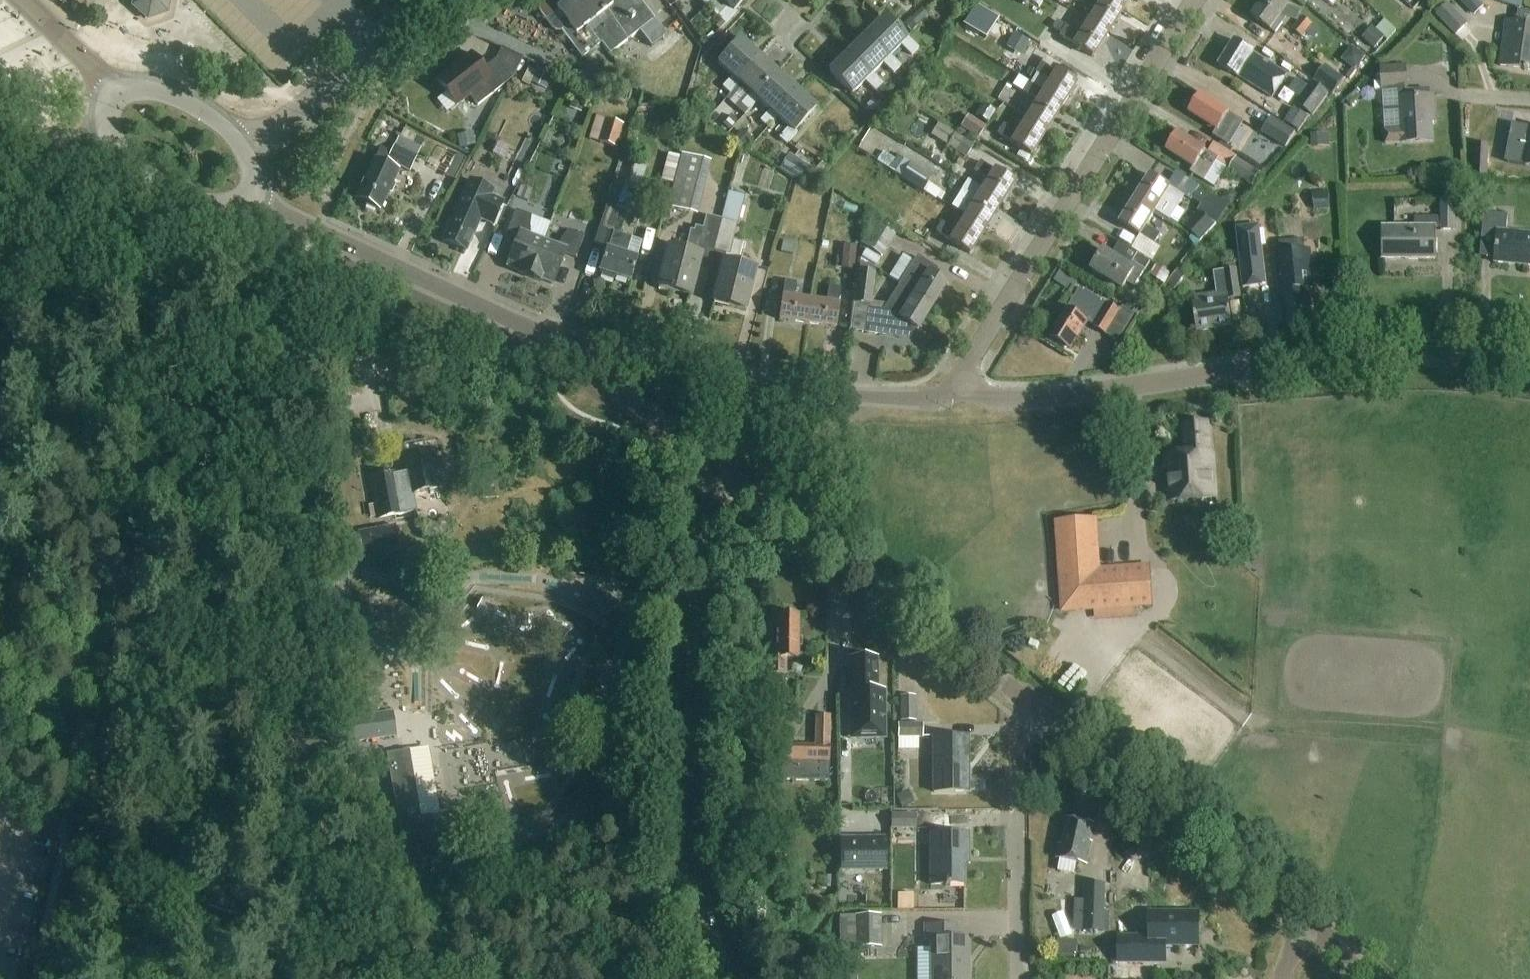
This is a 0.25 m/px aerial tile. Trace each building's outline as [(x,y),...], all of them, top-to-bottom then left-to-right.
[(134,7),(148,19),(166,13),(169,0),(135,0),(134,7)] [(539,6),(538,11),(540,16),(553,32),(560,32),(581,60),(601,45),(609,55),(639,32),(652,47),(666,36),(639,0),(547,0),(539,6)] [(727,7),(717,18),(724,25),(735,14),(734,12),(745,0),(719,0),(727,7)] [(1104,0),(1093,0),(1099,4),(1088,22),(1107,35),(1122,11),(1104,0)] [(1122,11),(1129,0),(1104,0),(1122,11)] [(1218,30),(1233,38),(1250,7),(1238,0),(1234,0),(1218,30)] [(1280,0),(1265,0),(1252,18),(1275,35),(1287,17),(1296,21),(1300,12),(1288,6),(1280,0)] [(1484,7),(1478,0),(1461,0),(1460,1),(1474,17),(1484,7)] [(1469,25),(1449,4),(1436,16),(1457,37),(1469,25)] [(975,8),(963,27),(986,41),(997,22),(975,8)] [(1292,30),(1303,39),(1313,26),(1303,17),(1292,30)] [(883,18),(866,36),(888,58),(890,57),(900,46),(911,57),(918,49),(907,38),(905,40),(883,18)] [(1506,21),(1499,67),(1529,72),(1529,25),(1506,21)] [(1107,35),(1088,22),(1079,36),(1065,27),(1058,37),(1092,58),(1107,35)] [(1373,27),(1362,38),(1374,49),(1385,38),(1373,27)] [(1013,33),(1004,47),(1021,57),(1030,43),(1013,33)] [(866,36),(848,54),(871,76),(872,75),(883,64),(893,74),(900,67),(890,57),(888,58),(866,36)] [(759,59),(739,41),(717,65),(731,77),(722,88),(729,95),(739,84),(737,82),(759,59)] [(1234,42),(1219,66),(1239,79),(1239,78),(1273,99),(1288,75),(1270,64),(1269,66),(1264,63),(1265,61),(1234,42)] [(470,54),(436,81),(456,107),(478,90),(486,100),(512,80),(496,60),(483,70),(470,54)] [(871,76),(848,54),(829,73),(852,95),(865,82),(875,92),(883,85),(872,75),(871,76)] [(756,99),(778,76),(759,59),(737,82),(739,84),(750,94),(741,105),(748,112),(758,101),(756,99)] [(1043,92),(1029,83),(1018,76),(1015,81),(1060,109),(1075,85),(1041,64),(1034,75),(1048,83),(1043,92)] [(547,90),(554,74),(537,66),(530,82),(547,90)] [(915,66),(908,73),(914,80),(922,73),(915,66)] [(1345,80),(1326,66),(1314,82),(1333,96),(1345,80)] [(1381,68),(1382,83),(1375,84),(1375,91),(1409,89),(1407,66),(1381,68)] [(797,93),(778,76),(756,99),(758,101),(769,111),(759,122),(767,128),(777,118),(775,116),(797,93)] [(972,93),(997,105),(1004,90),(979,79),(972,93)] [(1060,109),(1015,81),(1012,87),(1037,102),(1025,120),(1045,133),(1060,109)] [(1296,105),(1313,117),(1329,95),(1312,83),(1296,105)] [(1416,97),(1406,98),(1406,90),(1399,90),(1399,91),(1383,92),(1386,144),(1402,143),(1402,144),(1433,143),(1432,123),(1436,122),(1434,96),(1430,97),(1429,90),(1415,91),(1416,97)] [(815,109),(797,93),(775,116),(777,118),(788,128),(779,139),(786,145),(796,135),(794,133),(815,109)] [(574,96),(569,108),(581,112),(585,100),(574,96)] [(1200,96),(1189,113),(1216,130),(1212,137),(1227,146),(1242,122),(1200,96)] [(1299,132),(1309,118),(1298,110),(1288,125),(1299,132)] [(732,114),(724,124),(730,129),(739,119),(732,114)] [(873,136),(912,151),(920,131),(881,116),(873,136)] [(969,134),(978,139),(986,127),(968,116),(960,128),(969,134)] [(588,140),(616,149),(623,126),(596,117),(588,140)] [(1272,118),(1262,134),(1275,142),(1286,149),(1296,133),(1272,118)] [(567,144),(572,123),(561,120),(556,142),(567,144)] [(1045,133),(1025,120),(1017,133),(1003,125),(997,135),(1030,156),(1045,133)] [(1508,163),(1526,166),(1529,167),(1529,128),(1512,124),(1508,143),(1512,144),(1508,163)] [(960,128),(956,135),(974,146),(978,139),(969,134),(960,128)] [(741,150),(752,138),(743,129),(731,140),(741,150)] [(1329,133),(1310,135),(1312,150),(1330,148),(1329,133)] [(955,134),(948,147),(967,159),(974,146),(956,135),(955,134)] [(1176,134),(1166,151),(1193,168),(1190,174),(1204,182),(1218,160),(1207,153),(1176,134)] [(477,147),(475,135),(458,138),(461,150),(477,147)] [(391,154),(381,149),(375,161),(374,160),(355,199),(378,210),(387,192),(391,193),(392,193),(395,186),(395,184),(391,183),(397,171),(394,170),(397,164),(410,171),(420,148),(399,138),(391,154)] [(1277,164),(1286,149),(1275,142),(1265,157),(1277,164)] [(1207,153),(1218,160),(1231,169),(1229,173),(1253,187),(1261,174),(1237,159),(1238,158),(1214,143),(1207,153)] [(1474,172),(1487,172),(1489,145),(1475,144),(1474,172)] [(877,162),(923,192),(932,177),(911,163),(910,164),(898,156),(895,160),(884,152),(877,162)] [(800,182),(810,167),(789,154),(779,169),(800,182)] [(674,168),(676,157),(668,155),(662,179),(671,181),(674,168)] [(698,216),(711,163),(681,155),(668,208),(698,216)] [(965,186),(999,207),(1013,184),(979,162),(973,172),(987,181),(982,190),(968,181),(965,186)] [(1169,221),(1183,197),(1150,177),(1135,200),(1154,212),(1169,221)] [(465,252),(480,220),(493,226),(503,203),(490,197),(493,192),(469,181),(442,242),(465,252)] [(584,198),(595,202),(602,186),(591,181),(584,198)] [(605,251),(598,273),(628,283),(635,261),(625,257),(630,240),(619,236),(626,214),(633,216),(643,188),(624,182),(615,209),(608,207),(601,231),(612,235),(607,251),(605,251)] [(931,206),(940,188),(932,184),(923,201),(931,206)] [(532,191),(520,186),(516,198),(528,203),(532,191)] [(728,193),(721,220),(713,253),(724,255),(712,304),(743,312),(754,270),(736,266),(742,244),(732,242),(737,224),(738,225),(745,197),(742,196),(744,189),(731,186),(729,193),(728,193)] [(965,186),(961,192),(958,197),(972,206),(964,218),(984,231),(999,207),(965,186)] [(1314,210),(1330,209),(1329,191),(1313,192),(1314,210)] [(1229,206),(1209,193),(1197,211),(1217,224),(1229,206)] [(1135,200),(1120,224),(1154,245),(1160,235),(1146,226),(1154,212),(1135,200)] [(1383,260),(1434,260),(1434,230),(1440,230),(1440,232),(1454,232),(1454,202),(1440,202),(1440,219),(1415,220),(1415,228),(1383,228),(1383,260)] [(529,278),(543,241),(529,235),(531,217),(515,211),(506,233),(518,237),(506,268),(518,272),(517,274),(529,278)] [(1200,242),(1214,226),(1198,212),(1184,228),(1200,242)] [(1529,267),(1529,236),(1506,233),(1508,216),(1484,214),(1481,238),(1497,240),(1494,264),(1529,267)] [(1306,215),(1302,220),(1304,233),(1309,237),(1315,236),(1319,231),(1317,218),(1312,215),(1306,215)] [(668,249),(658,290),(689,298),(701,250),(713,253),(721,220),(705,216),(701,234),(690,231),(684,253),(668,249)] [(984,231),(964,218),(956,232),(942,223),(935,233),(969,255),(984,231)] [(863,246),(883,258),(898,234),(878,221),(863,246)] [(905,225),(900,238),(916,244),(921,231),(905,225)] [(1244,292),(1268,289),(1260,227),(1236,230),(1244,292)] [(543,241),(529,278),(540,282),(541,281),(552,285),(564,255),(575,259),(583,237),(568,231),(557,246),(543,241)] [(785,243),(782,254),(794,256),(796,245),(785,243)] [(1287,320),(1304,318),(1312,317),(1309,290),(1316,289),(1312,250),(1276,254),(1280,281),(1277,281),(1280,302),(1285,301),(1287,320)] [(1103,251),(1091,271),(1122,290),(1127,284),(1134,289),(1145,272),(1150,263),(1138,255),(1130,268),(1103,251)] [(855,305),(871,307),(875,273),(871,273),(872,267),(861,260),(859,271),(858,271),(855,305)] [(916,260),(911,269),(899,287),(932,308),(946,284),(932,275),(935,272),(916,260)] [(1180,270),(1168,284),(1176,290),(1187,276),(1180,270)] [(1196,333),(1232,328),(1228,301),(1240,299),(1236,271),(1214,274),(1217,295),(1194,298),(1195,305),(1192,305),(1196,333)] [(806,325),(810,302),(793,300),(796,283),(784,282),(779,321),(806,325)] [(899,287),(883,313),(867,311),(864,333),(907,339),(914,329),(917,331),(932,308),(899,287)] [(810,302),(806,325),(834,329),(840,290),(828,288),(826,305),(810,302)] [(1079,289),(1049,338),(1070,350),(1088,322),(1094,326),(1093,328),(1105,335),(1119,312),(1107,304),(1106,305),(1079,289)] [(1207,423),(1183,425),(1185,455),(1164,457),(1167,502),(1217,499),(1213,452),(1209,453),(1207,423)] [(400,457),(403,475),(395,476),(394,473),(369,478),(377,519),(402,514),(399,496),(441,488),(434,451),(400,457)] [(351,515),(349,462),(331,463),(332,516),(351,515)] [(496,487),(482,489),(483,499),(497,497),(496,487)] [(454,527),(456,525),(444,519),(443,521),(440,523),(437,525),(434,526),(429,526),(427,525),(422,523),(425,539),(430,540),(433,540),(438,539),(442,537),(445,536),(449,533),(453,530),(454,527)] [(1064,610),(1151,604),(1149,568),(1097,571),(1094,519),(1058,522),(1064,610)] [(393,526),(356,533),(360,557),(382,553),(383,557),(398,554),(393,526)] [(786,659),(799,659),(799,647),(802,647),(802,638),(799,638),(799,614),(774,614),(774,658),(769,658),(769,674),(786,674),(786,659)] [(811,657),(813,698),(843,697),(841,656),(811,657)] [(874,659),(850,660),(851,693),(849,693),(851,741),(887,740),(886,690),(877,690),(877,675),(874,675),(874,659)] [(900,721),(915,721),(915,696),(900,696),(900,721)] [(792,744),(792,711),(777,711),(776,744),(792,744)] [(395,736),(392,712),(345,719),(348,743),(395,736)] [(815,745),(779,744),(771,744),(770,780),(828,781),(830,715),(815,715),(815,745)] [(898,725),(898,739),(923,739),(923,725),(898,725)] [(967,793),(967,737),(932,738),(933,793),(967,793)] [(428,748),(409,752),(387,755),(402,843),(406,869),(438,864),(430,816),(439,815),(428,748)] [(891,830),(916,830),(916,814),(891,814),(891,830)] [(1093,826),(1067,820),(1062,846),(1059,845),(1056,859),(1087,866),(1092,843),(1090,842),(1093,826)] [(853,821),(853,829),(882,829),(882,822),(853,821)] [(967,857),(967,835),(937,835),(937,844),(930,844),(930,886),(963,886),(963,857),(967,857)] [(861,836),(861,869),(886,869),(886,836),(861,836)] [(448,865),(433,869),(436,883),(452,878),(448,865)] [(1086,880),(1084,931),(1104,932),(1106,881),(1086,880)] [(1149,939),(1136,939),(1116,939),(1116,963),(1168,963),(1169,946),(1199,946),(1199,914),(1149,914),(1149,939)] [(882,948),(881,916),(853,917),(854,949),(882,948)] [(968,938),(958,938),(958,926),(924,926),(925,943),(931,943),(931,978),(968,978),(968,938)] [(1057,956),(1077,957),(1078,942),(1058,940),(1057,956)]
